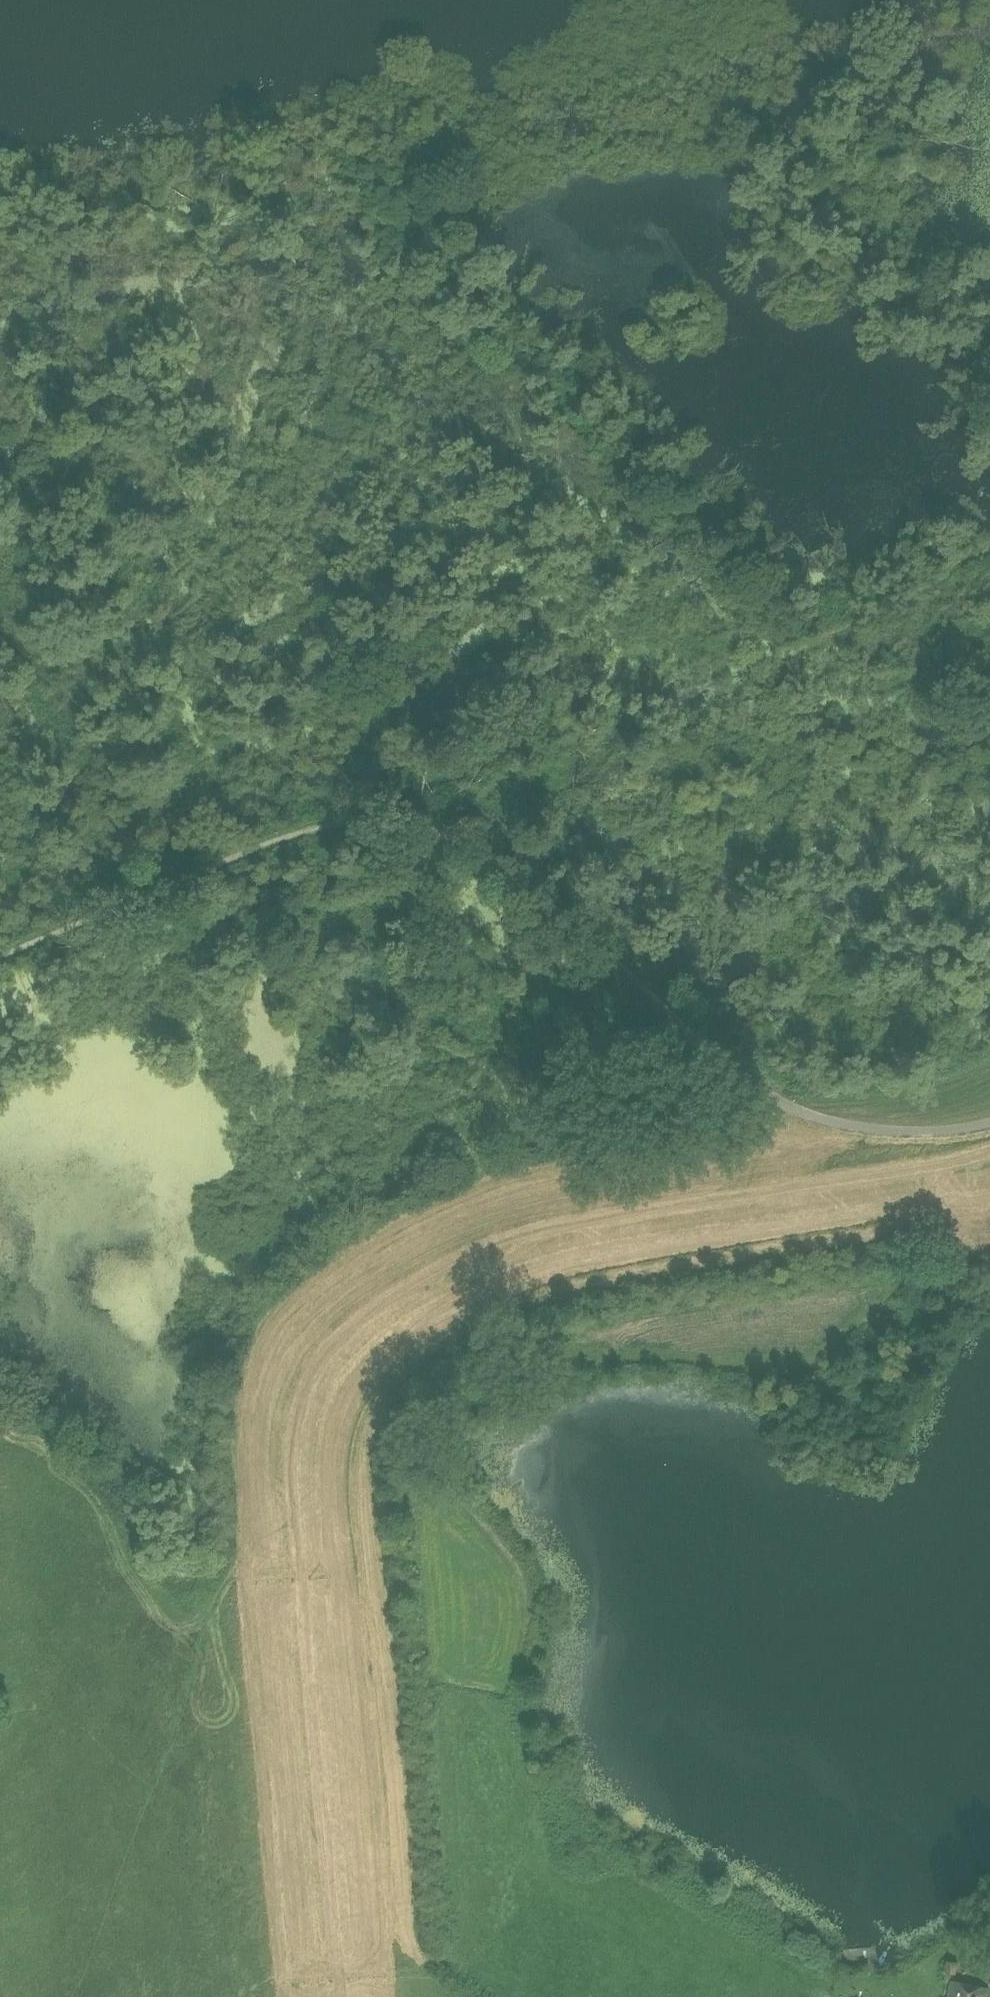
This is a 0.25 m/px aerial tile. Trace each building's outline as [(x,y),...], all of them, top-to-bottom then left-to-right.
[(946,1976),(960,1976),(958,1958),(945,1959),(946,1976)] [(988,1987),(951,1980),(948,1996),(986,1996),(988,1987)]
